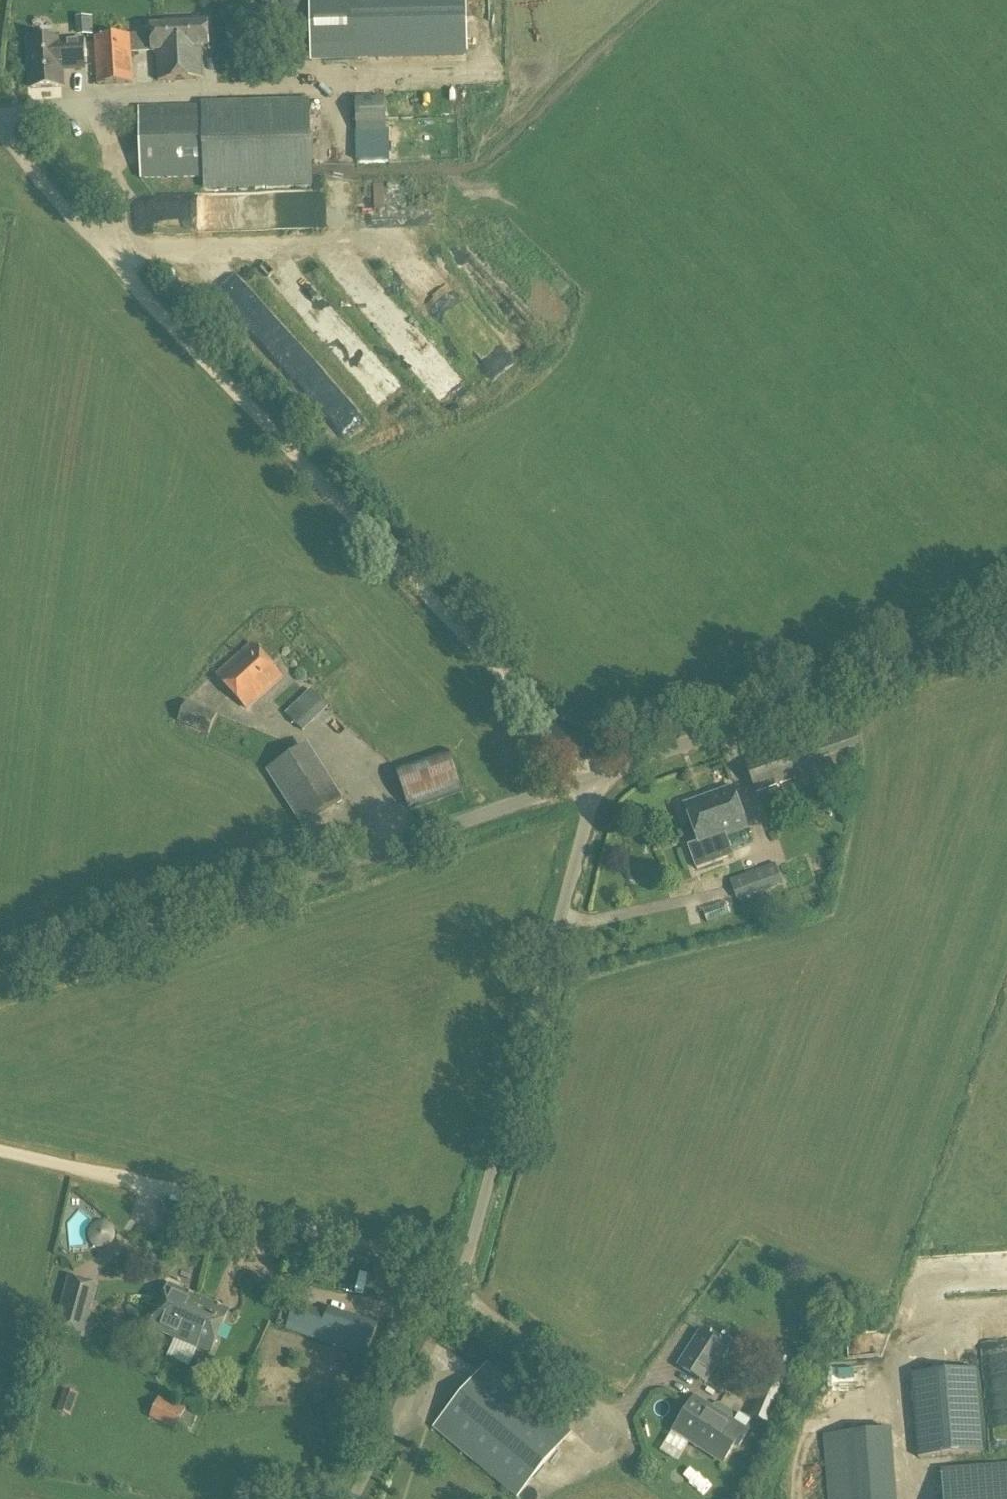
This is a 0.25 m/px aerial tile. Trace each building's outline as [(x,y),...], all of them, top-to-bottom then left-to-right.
[(285,63),(313,62),(311,0),(283,0),(285,63)] [(313,62),(467,57),(466,0),(311,0),(313,62)] [(151,42),(152,52),(157,52),(159,82),(203,79),(201,49),(209,48),(207,24),(151,28),(151,42)] [(152,52),(151,42),(131,43),(131,35),(95,38),(98,85),(134,83),(132,53),(152,52)] [(87,72),(85,39),(60,41),(60,40),(30,42),(34,90),(64,88),(62,73),(87,72)] [(358,130),(391,126),(387,96),(354,100),(358,130)] [(139,108),(141,191),(312,187),(310,99),(201,102),(202,107),(139,108)] [(332,125),(343,125),(344,110),(332,110),(332,125)] [(357,131),(355,131),(356,161),(390,160),(389,130),(387,130),(357,131)] [(253,228),(253,201),(232,201),(231,227),(253,228)] [(485,372),(498,386),(522,365),(508,350),(485,372)] [(447,405),(470,384),(459,372),(436,394),(447,405)] [(317,412),(338,434),(360,412),(339,391),(317,412)] [(247,709),(283,678),(252,643),(217,674),(247,709)] [(304,731),(327,708),(310,691),(287,714),(304,731)] [(209,735),(217,714),(186,702),(178,723),(209,735)] [(757,793),(797,778),(796,774),(822,765),(820,759),(860,744),(852,724),(746,763),(757,793)] [(301,825),(342,799),(308,745),(267,771),(301,825)] [(409,809),(462,792),(449,750),(396,767),(409,809)] [(734,787),(685,805),(696,834),(699,841),(687,845),(696,870),(734,857),(733,855),(732,851),(753,844),(748,829),(750,829),(744,813),(734,787)] [(738,900),(783,883),(776,863),(730,880),(738,900)] [(713,918),(736,909),(732,898),(708,907),(713,918)] [(169,1286),(152,1328),(177,1339),(178,1337),(211,1351),(228,1311),(169,1286)] [(85,1339),(93,1310),(61,1301),(54,1331),(85,1339)] [(328,1314),(297,1303),(287,1330),(331,1345),(332,1342),(345,1346),(344,1350),(366,1358),(378,1326),(330,1309),(328,1314)] [(705,1384),(727,1350),(702,1334),(680,1367),(705,1384)] [(831,1372),(850,1373),(851,1357),(832,1356),(831,1372)] [(778,1357),(753,1417),(767,1423),(792,1363),(778,1357)] [(518,1498),(572,1434),(487,1364),(433,1428),(518,1498)] [(918,1458),(984,1452),(977,1370),(911,1375),(918,1458)] [(71,1416),(78,1395),(64,1390),(57,1411),(71,1416)] [(186,1409),(159,1398),(150,1419),(177,1430),(178,1429),(191,1434),(197,1418),(185,1413),(186,1409)] [(709,1408),(695,1399),(674,1432),(724,1464),(735,1445),(739,1448),(748,1433),(733,1423),(733,1412),(720,1404),(709,1408)] [(890,1431),(823,1436),(828,1498),(896,1498),(890,1431)] [(941,1469),(944,1498),(1006,1498),(1006,1464),(941,1469)]
